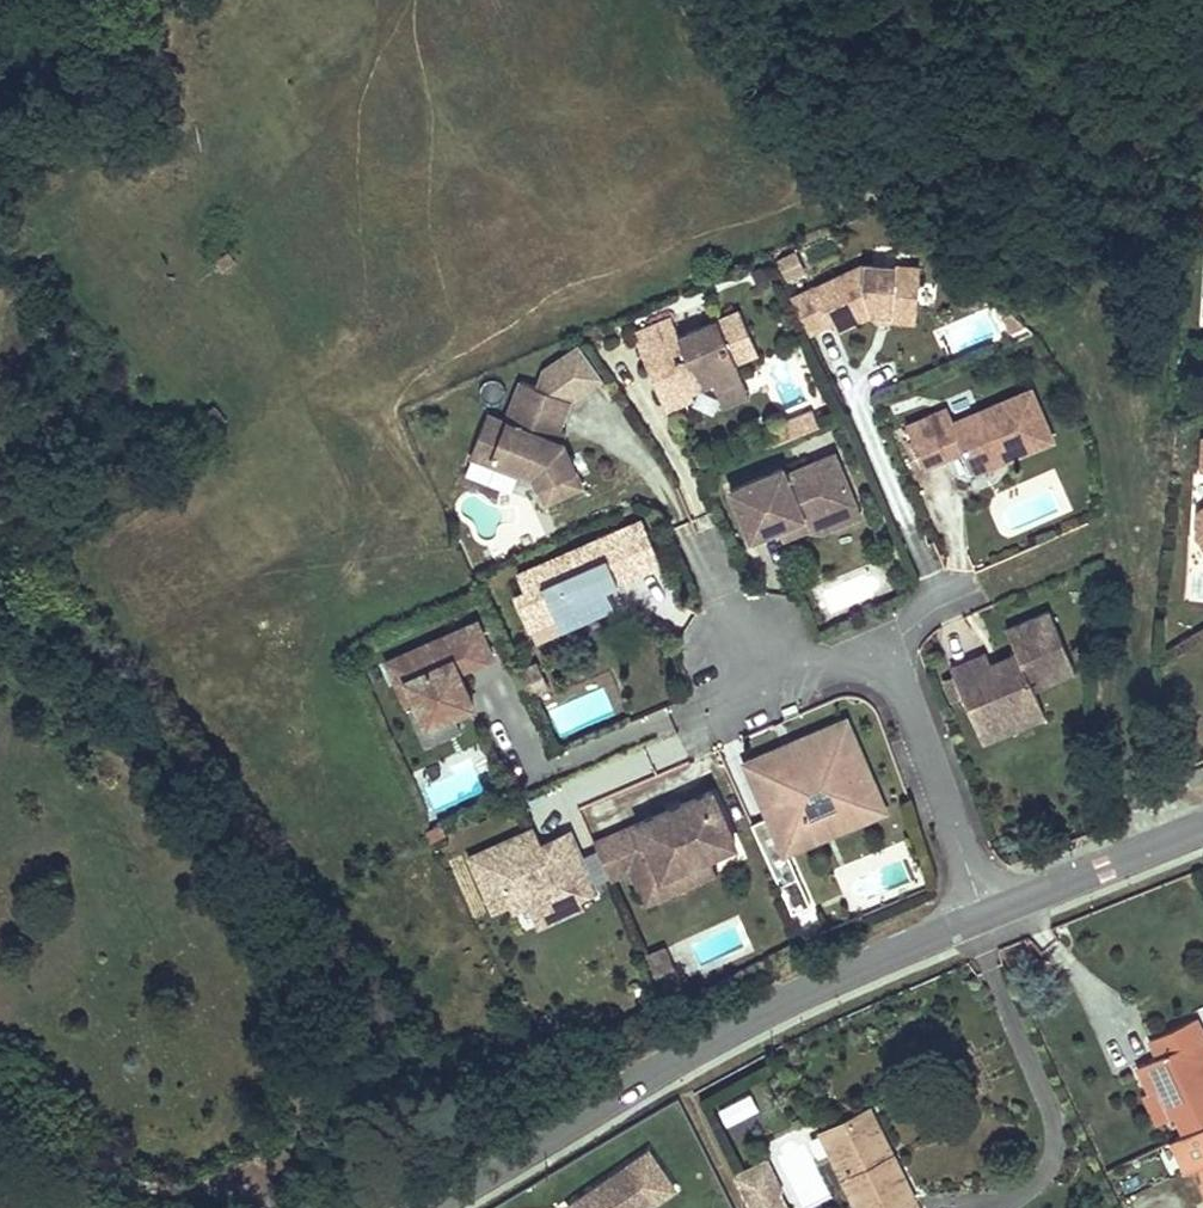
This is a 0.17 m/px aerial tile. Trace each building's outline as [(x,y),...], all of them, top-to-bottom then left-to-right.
[(224,254),(218,263),(225,270),(233,263),(224,254)] [(797,254),(777,263),(788,286),(808,276),(797,254)] [(777,279),(771,265),(749,274),(755,289),(777,279)] [(862,268),(789,306),(807,341),(830,328),(834,337),(870,318),(886,319),(885,324),(912,326),(916,272),(906,272),(869,269),(862,268)] [(668,321),(633,338),(650,375),(661,370),(667,383),(656,388),(667,412),(693,400),(690,393),(711,383),(714,390),(741,378),(734,363),(756,353),(736,312),(677,339),(668,321)] [(886,319),(870,318),(877,331),(885,332),(885,324),(886,319)] [(519,388),(505,428),(491,467),(532,481),(537,490),(546,510),(583,492),(562,448),(554,445),(568,406),(600,383),(577,351),(542,377),(536,395),(519,388)] [(741,378),(714,390),(722,407),(749,395),(741,378)] [(943,413),(904,432),(923,471),(961,453),(969,471),(977,474),(994,466),(996,459),(1007,454),(1010,459),(1051,440),(1027,391),(950,427),(943,413)] [(812,414),(801,419),(808,432),(818,427),(812,414)] [(801,419),(767,434),(773,448),(791,440),(808,432),(801,419)] [(491,467),(505,428),(488,422),(472,467),(537,490),(532,481),(491,467)] [(996,459),(994,466),(1010,459),(1007,454),(996,459)] [(829,457),(812,464),(821,484),(838,477),(829,457)] [(777,472),(725,496),(748,545),(774,533),(799,522),(817,524),(852,508),(838,477),(821,484),(812,464),(780,479),(777,472)] [(799,522),(774,533),(778,545),(800,534),(819,537),(857,519),(852,508),(817,524),(799,522)] [(639,522),(620,530),(640,573),(659,565),(639,522)] [(604,589),(640,573),(620,530),(551,562),(554,567),(543,572),(541,566),(516,578),(524,594),(513,599),(529,633),(556,621),(561,632),(613,609),(604,589)] [(551,562),(541,566),(543,572),(554,567),(551,562)] [(987,654),(952,671),(987,745),(1012,733),(1005,720),(1042,703),(1035,689),(1077,669),(1049,610),(1007,630),(1018,653),(1022,662),(996,674),(992,665),(987,654)] [(455,675),(489,659),(473,625),(383,666),(405,713),(413,709),(423,731),(451,718),(471,709),(459,684),(454,687),(450,677),(455,675)] [(1018,653),(992,665),(996,674),(1022,662),(1018,653)] [(536,667),(521,675),(526,686),(542,678),(536,667)] [(459,684),(455,675),(450,677),(454,687),(459,684)] [(542,678),(526,686),(533,699),(548,691),(542,678)] [(1042,703),(1005,720),(1012,733),(1048,716),(1042,703)] [(405,713),(423,751),(459,735),(451,718),(423,731),(413,709),(405,713)] [(882,800),(847,723),(810,740),(812,744),(750,773),(774,824),(756,832),(796,917),(797,916),(815,908),(790,854),(850,827),(845,817),(882,800)] [(750,773),(812,744),(810,740),(748,769),(750,773)] [(1182,775),(1187,786),(1202,780),(1202,767),(1182,775)] [(434,812),(477,795),(466,768),(423,786),(434,812)] [(730,848),(743,842),(717,789),(685,804),(688,810),(677,815),(674,810),(642,825),(647,835),(627,845),(639,871),(661,861),(669,878),(730,848)] [(850,827),(887,809),(882,800),(845,817),(850,827)] [(642,825),(600,845),(617,881),(639,871),(627,845),(647,835),(642,825)] [(447,841),(443,830),(429,836),(434,847),(447,841)] [(598,892),(570,835),(551,844),(557,856),(545,861),(540,849),(532,833),(470,863),(495,916),(511,908),(515,916),(518,914),(524,927),(537,921),(531,908),(555,897),(561,910),(581,901),(598,892)] [(557,856),(551,844),(540,849),(545,861),(557,856)] [(661,861),(639,871),(655,904),(738,865),(730,848),(669,878),(661,861)] [(541,929),(585,909),(581,901),(561,910),(555,897),(531,908),(537,921),(541,929)] [(666,948),(647,956),(657,981),(676,973),(666,948)] [(1201,1036),(1193,1018),(1149,1039),(1157,1057),(1137,1066),(1149,1092),(1159,1087),(1173,1117),(1178,1114),(1187,1133),(1202,1125),(1202,1035),(1201,1036)] [(1173,1117),(1159,1087),(1149,1092),(1142,1095),(1156,1124),(1173,1117)] [(758,1114),(749,1098),(720,1114),(729,1130),(758,1114)] [(893,1156),(870,1109),(861,1113),(880,1152),(875,1155),(879,1163),(893,1156)] [(893,1156),(879,1163),(875,1155),(880,1152),(861,1113),(822,1132),(859,1207),(908,1207),(904,1201),(913,1197),(893,1156)] [(1202,1161),(1202,1125),(1187,1133),(1173,1139),(1187,1169),(1201,1162),(1202,1161)] [(675,1189),(649,1151),(568,1206),(569,1207),(647,1207),(675,1189)] [(779,1188),(773,1185),(770,1180),(774,1178),(766,1161),(740,1174),(737,1178),(737,1182),(750,1207),(772,1207),(779,1188)] [(779,1188),(774,1178),(770,1180),(773,1185),(779,1188)] [(779,1188),(772,1207),(789,1207),(779,1188)] [(913,1197),(904,1201),(908,1207),(918,1207),(913,1197)]
